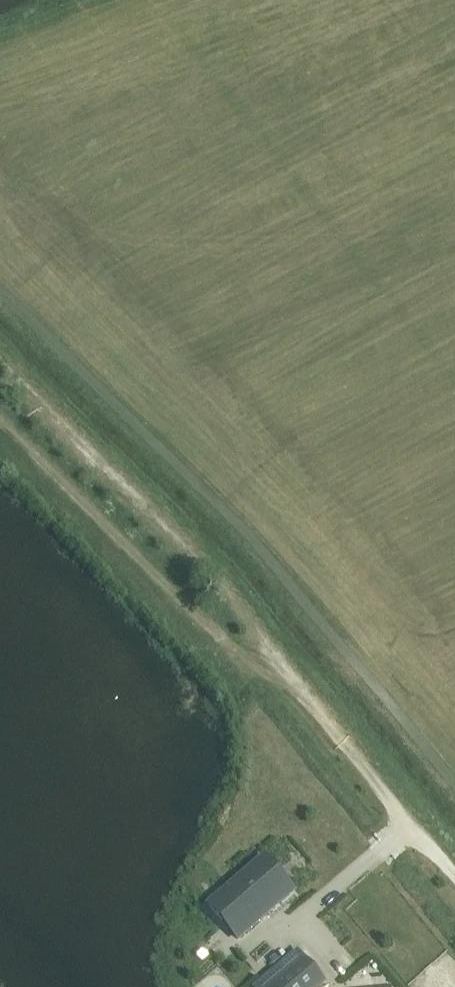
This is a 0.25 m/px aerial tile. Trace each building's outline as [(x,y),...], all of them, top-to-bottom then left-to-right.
[(208,906),(238,940),(290,895),(260,861),(208,906)] [(305,961),(274,986),(318,986),(324,983),(305,961)]
